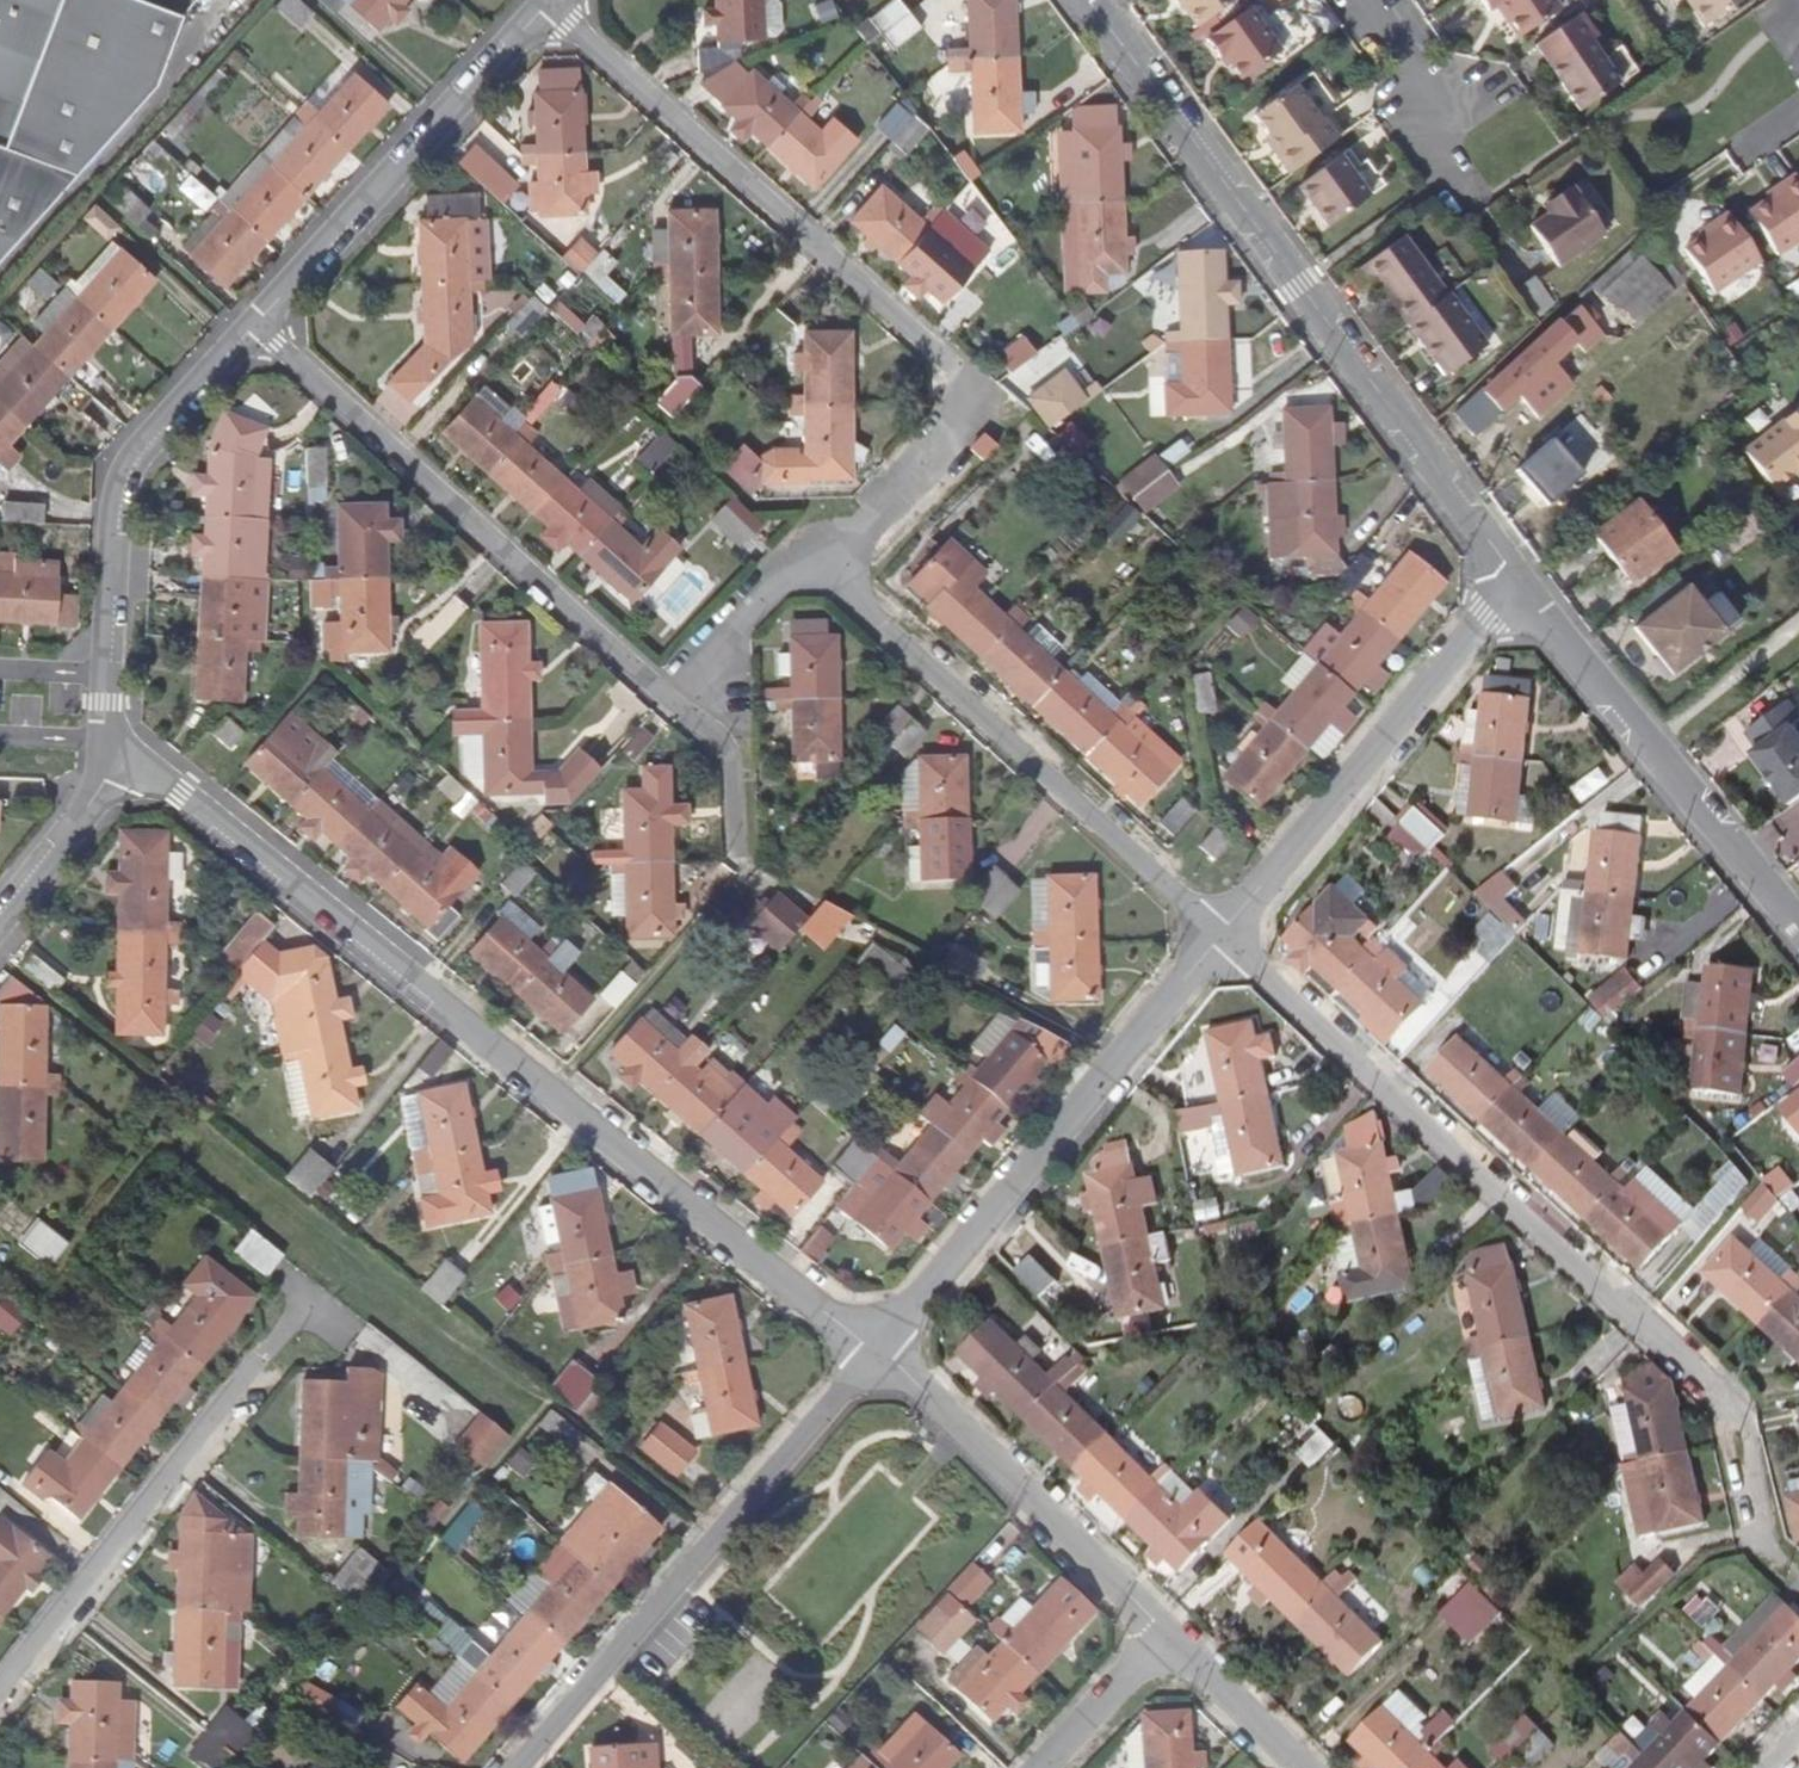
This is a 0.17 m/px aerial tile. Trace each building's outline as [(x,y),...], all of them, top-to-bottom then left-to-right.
[(148,86),(160,23),(174,11),(189,0),(0,0),(0,251),(148,86)] [(314,12),(301,0),(282,0),(276,6),(300,26),(314,12)] [(346,1),(345,0),(319,0),(335,14),(346,1)] [(346,1),(379,30),(389,18),(396,23),(408,10),(402,4),(406,0),(345,0),(346,1)] [(761,0),(715,0),(717,48),(740,47),(740,40),(763,39),(763,29),(761,9),(761,0)] [(881,34),(908,12),(898,0),(892,0),(854,30),(866,45),(881,34)] [(971,48),(948,50),(950,72),(972,71),(975,132),(1022,129),(1021,113),(1036,112),(1034,90),(1020,91),(1014,0),(969,0),(971,48)] [(1199,29),(1239,0),(1178,0),(1199,29)] [(1551,0),(1479,0),(1487,12),(1499,4),(1507,17),(1504,19),(1517,38),(1558,10),(1551,0)] [(1704,28),(1746,0),(1685,0),(1704,28)] [(1259,2),(1250,8),(1261,23),(1270,19),(1259,2)] [(776,8),(761,9),(763,29),(777,29),(776,8)] [(1261,23),(1250,8),(1207,39),(1219,59),(1224,55),(1241,79),(1281,50),(1261,23)] [(921,28),(908,12),(881,34),(893,50),(921,28)] [(1535,47),(1549,67),(1580,111),(1619,84),(1590,39),(1595,34),(1582,15),(1535,47)] [(740,58),(740,47),(717,48),(697,48),(698,74),(740,58)] [(750,130),(767,146),(797,113),(791,107),(740,61),(699,86),(738,120),(730,129),(742,140),(750,130)] [(538,71),(538,93),(580,91),(579,69),(538,71)] [(319,113),(313,120),(347,150),(388,104),(353,73),(342,86),(331,76),(307,102),(319,113)] [(202,103),(218,86),(209,78),(193,95),(202,103)] [(1276,156),(1291,176),(1338,141),(1324,121),(1320,123),(1294,88),(1255,117),(1281,152),(1276,156)] [(580,91),(538,93),(534,93),(535,111),(528,111),(528,126),(536,126),(537,144),(537,155),(583,152),(580,91)] [(797,113),(807,101),(801,96),(791,107),(797,113)] [(815,108),(807,101),(797,113),(805,120),(815,108)] [(886,138),(904,103),(901,101),(875,127),(886,138)] [(307,102),(301,110),(313,120),(319,113),(307,102)] [(928,131),(906,109),(890,139),(906,154),(928,131)] [(313,120),(301,110),(294,117),(306,128),(313,120)] [(819,132),(805,120),(797,113),(767,146),(814,188),(856,141),(831,118),(819,132)] [(262,153),(274,163),(306,128),(294,117),(262,153)] [(313,120),(306,128),(274,163),(272,165),(306,196),(347,150),(313,120)] [(1066,292),(1108,291),(1107,272),(1126,272),(1128,271),(1127,254),(1137,253),(1137,236),(1126,235),(1123,161),(1133,160),(1132,141),(1121,141),(1120,126),(1058,130),(1066,292)] [(521,145),(522,155),(537,155),(537,144),(521,145)] [(471,150),(458,164),(502,203),(517,186),(481,154),(471,150)] [(537,155),(537,164),(538,188),(529,188),(531,210),(539,210),(540,216),(586,214),(585,192),(596,191),(595,173),(584,173),(583,152),(537,155)] [(537,155),(522,155),(522,165),(537,164),(537,155)] [(1340,158),(1300,189),(1329,228),(1370,198),(1340,158)] [(231,210),(266,241),(306,196),(272,165),(261,177),(238,203),(231,210)] [(253,169),(229,195),(238,203),(261,177),(253,169)] [(1796,176),(1779,188),(1781,192),(1750,213),(1779,257),(1798,243),(1798,180),(1796,176)] [(136,225),(149,210),(116,181),(103,196),(136,225)] [(1573,186),(1553,201),(1558,209),(1551,214),(1531,228),(1559,268),(1606,235),(1573,186)] [(883,188),(854,221),(871,236),(866,242),(875,250),(881,244),(916,275),(906,286),(920,299),(930,287),(944,301),(975,268),(883,188)] [(227,193),(220,200),(231,210),(238,203),(229,195),(227,193)] [(422,284),(468,282),(468,271),(465,220),(479,219),(477,193),(427,196),(428,221),(419,222),(422,284)] [(231,210),(220,200),(219,199),(212,207),(215,210),(225,218),(231,210)] [(1558,209),(1553,201),(1546,206),(1545,206),(1551,214),(1558,209)] [(109,236),(119,225),(95,204),(85,216),(109,236)] [(225,218),(215,210),(181,248),(190,256),(225,218)] [(225,218),(190,256),(225,287),(266,241),(231,210),(225,218)] [(668,229),(669,273),(715,272),(713,210),(668,211),(668,229)] [(1761,263),(1728,215),(1710,227),(1714,232),(1680,255),(1710,298),(1761,263)] [(653,229),(654,273),(669,273),(668,229),(653,229)] [(582,268),(599,247),(582,234),(565,255),(582,268)] [(1615,348),(1683,283),(1650,234),(1578,300),(1585,306),(1563,325),(1561,323),(1485,393),(1483,390),(1455,415),(1477,438),(1576,344),(1587,356),(1607,338),(1615,348)] [(1377,281),(1410,325),(1449,297),(1404,237),(1360,269),(1373,286),(1377,281)] [(121,250),(83,291),(77,298),(111,328),(155,280),(121,250)] [(27,280),(47,297),(58,284),(39,267),(27,280)] [(1183,333),(1183,352),(1184,384),(1166,385),(1166,415),(1233,412),(1227,305),(1241,305),(1241,283),(1225,284),(1224,268),(1180,270),(1180,289),(1164,290),(1164,333),(1167,333),(1183,333)] [(468,282),(483,281),(482,271),(468,271),(468,282)] [(669,273),(670,283),(671,334),(689,334),(717,333),(715,272),(669,273)] [(1107,272),(1108,291),(1116,291),(1128,282),(1126,272),(1107,272)] [(669,273),(654,273),(655,283),(670,283),(669,273)] [(72,281),(66,288),(77,298),(83,291),(72,281)] [(483,290),(483,281),(468,282),(469,290),(483,290)] [(469,290),(468,282),(422,284),(425,345),(389,384),(410,404),(466,343),(471,343),(470,327),(476,327),(476,315),(470,316),(469,290)] [(85,358),(111,328),(77,298),(66,288),(33,324),(44,335),(34,346),(85,390),(101,373),(85,358)] [(519,336),(546,307),(532,294),(505,323),(519,336)] [(1449,297),(1410,325),(1448,375),(1463,366),(1469,360),(1488,345),(1451,295),(1449,297)] [(805,449),(774,448),(772,482),(807,483),(808,479),(850,479),(849,330),(805,331),(804,348),(804,372),(805,394),(789,394),(789,415),(806,416),(805,449)] [(1028,346),(1011,332),(989,356),(1005,370),(1028,346)] [(1167,352),(1183,352),(1183,333),(1167,333),(1167,352)] [(670,418),(702,383),(689,372),(689,334),(671,334),(673,382),(653,403),(670,418)] [(1234,391),(1253,391),(1252,335),(1234,336),(1234,391)] [(0,372),(0,384),(34,346),(28,340),(0,372)] [(0,384),(0,402),(26,425),(56,391),(81,414),(95,399),(85,390),(34,346),(0,384)] [(804,372),(804,348),(795,348),(796,351),(790,351),(790,372),(804,372)] [(1049,427),(1092,398),(1070,366),(1027,395),(1049,427)] [(442,432),(488,473),(519,439),(511,432),(500,422),(510,410),(483,386),(442,432)] [(0,402),(0,471),(5,475),(17,461),(4,449),(26,425),(0,402)] [(1309,559),(1310,577),(1335,575),(1331,446),(1346,446),(1345,423),(1331,424),(1330,408),(1284,409),(1284,433),(1274,434),(1275,450),(1285,450),(1285,482),(1270,484),(1273,560),(1309,559)] [(1775,491),(1798,473),(1798,411),(1745,453),(1775,491)] [(206,496),(205,517),(266,521),(270,460),(256,460),(266,430),(223,414),(209,449),(208,477),(193,477),(193,495),(206,496)] [(519,439),(529,428),(521,421),(511,432),(519,439)] [(536,434),(529,428),(519,439),(526,445),(536,434)] [(650,474),(677,445),(663,432),(636,461),(650,474)] [(983,459),(997,445),(984,433),(971,448),(983,459)] [(488,473),(533,514),(564,480),(526,445),(519,439),(488,473)] [(1583,475),(1553,440),(1517,471),(1548,506),(1583,475)] [(1156,453),(1122,480),(1148,514),(1182,485),(1170,469),(1190,451),(1182,441),(1160,458),(1156,453)] [(742,443),(723,463),(722,465),(751,493),(761,482),(763,482),(763,452),(755,455),(742,443)] [(774,448),(763,452),(763,482),(772,482),(774,448)] [(307,488),(326,488),(324,450),(305,451),(307,488)] [(579,554),(609,520),(619,509),(587,480),(577,491),(564,480),(533,514),(548,527),(541,535),(557,550),(564,541),(579,554)] [(732,495),(710,518),(740,546),(762,522),(732,495)] [(1637,502),(1594,535),(1629,584),(1674,551),(1637,502)] [(3,521),(3,522),(42,524),(43,504),(4,503),(3,521)] [(1128,504),(1102,531),(1117,546),(1144,518),(1128,504)] [(339,507),(339,523),(339,541),(340,570),(340,580),(386,579),(385,543),(399,543),(398,522),(385,523),(384,506),(339,507)] [(627,515),(619,509),(609,520),(617,526),(627,515)] [(263,581),(266,521),(205,517),(204,537),(192,537),(191,557),(203,557),(202,578),(263,581)] [(636,544),(617,526),(609,520),(579,554),(625,595),(670,543),(652,526),(636,544)] [(952,541),(909,587),(928,604),(925,607),(1140,804),(1181,759),(1137,717),(1146,707),(1131,693),(1122,703),(1089,671),(1077,684),(1051,658),(1063,645),(1040,624),(1028,637),(1020,629),(1032,617),(1016,603),(1004,615),(973,587),(986,573),(952,541)] [(1261,805),(1310,746),(1329,723),(1344,735),(1358,719),(1343,706),(1363,682),(1377,693),(1392,675),(1379,663),(1446,583),(1412,554),(1372,601),(1360,591),(1346,607),(1359,617),(1280,712),(1267,702),(1254,719),(1266,729),(1227,776),(1261,805)] [(1362,554),(1337,585),(1350,596),(1375,565),(1362,554)] [(325,571),(325,581),(340,580),(340,570),(325,571)] [(2,573),(0,573),(0,620),(9,620),(78,624),(80,595),(57,593),(58,577),(2,573)] [(244,642),(260,643),(263,581),(202,578),(198,640),(244,642)] [(340,580),(341,591),(342,653),(388,652),(386,579),(340,580)] [(325,590),(341,591),(340,580),(325,581),(325,590)] [(1686,584),(1634,626),(1658,655),(1668,647),(1681,664),(1724,631),(1702,603),(1686,584)] [(1716,591),(1702,603),(1724,631),(1738,619),(1716,591)] [(404,641),(423,657),(466,607),(451,594),(427,622),(423,619),(404,641)] [(1245,605),(1228,623),(1244,636),(1260,618),(1245,605)] [(792,674),(794,761),(840,761),(837,619),(791,618),(791,653),(780,653),(780,674),(792,674)] [(480,629),(481,650),(526,649),(525,629),(480,629)] [(242,703),(244,651),(244,642),(198,640),(195,701),(242,703)] [(260,652),(260,643),(244,642),(244,651),(260,652)] [(1668,647),(1658,655),(1672,672),(1681,664),(1668,647)] [(482,712),(482,723),(528,722),(528,680),(538,680),(538,665),(527,665),(526,649),(481,650),(482,712)] [(1480,745),(1466,744),(1464,744),(1463,753),(1455,752),(1454,763),(1475,766),(1474,774),(1462,773),(1458,809),(1472,810),(1471,818),(1516,822),(1533,680),(1487,676),(1483,713),(1480,745)] [(1748,730),(1759,747),(1755,751),(1792,803),(1798,798),(1798,710),(1791,699),(1748,730)] [(877,731),(890,742),(913,719),(900,707),(877,731)] [(360,729),(370,719),(360,710),(350,720),(360,729)] [(1470,711),(1466,744),(1480,745),(1483,713),(1470,711)] [(467,713),(467,723),(482,723),(482,712),(467,713)] [(290,715),(245,765),(291,806),(322,771),(331,761),(336,755),(290,715)] [(230,750),(243,734),(225,719),(211,734),(230,750)] [(913,719),(890,742),(889,744),(904,759),(927,733),(913,719)] [(528,722),(482,723),(467,723),(453,723),(453,735),(463,735),(464,771),(468,771),(469,781),(483,781),(483,796),(540,795),(548,778),(529,778),(528,722)] [(1329,723),(1310,746),(1323,759),(1344,735),(1329,723)] [(924,848),(925,881),(969,878),(965,756),(921,757),(923,830),(924,848)] [(923,830),(921,757),(903,774),(906,830),(923,830)] [(338,767),(331,761),(322,771),(328,778),(338,767)] [(673,936),(673,918),(673,904),(669,767),(643,768),(644,790),(625,791),(626,854),(611,854),(611,915),(627,915),(628,937),(673,936)] [(336,847),(367,812),(328,778),(322,771),(291,806),(307,820),(299,829),(313,842),(321,833),(336,847)] [(1182,799),(1162,822),(1175,836),(1196,813),(1182,799)] [(376,801),(367,812),(405,846),(415,836),(376,801)] [(1417,808),(1391,837),(1417,864),(1446,834),(1417,808)] [(381,887),(412,852),(405,846),(367,812),(336,847),(353,862),(345,871),(358,883),(366,874),(381,887)] [(1593,865),(1590,895),(1584,953),(1630,959),(1633,939),(1647,941),(1648,918),(1635,917),(1644,817),(1603,813),(1602,830),(1596,830),(1593,849),(1585,848),(1584,864),(1593,865)] [(1215,827),(1199,846),(1216,861),(1232,842),(1215,827)] [(119,894),(118,933),(165,934),(165,924),(167,833),(121,832),(120,874),(109,873),(109,894),(119,894)] [(412,852),(422,842),(415,836),(405,846),(412,852)] [(429,849),(422,842),(412,852),(420,859),(429,849)] [(911,882),(925,881),(924,848),(909,849),(911,882)] [(420,859),(412,852),(381,887),(427,928),(448,906),(468,883),(448,865),(439,876),(420,859)] [(521,861),(513,870),(504,888),(514,897),(535,874),(521,861)] [(1530,920),(1509,895),(1521,885),(1506,868),(1481,890),(1516,931),(1530,920)] [(995,869),(971,896),(996,918),(1021,891),(995,869)] [(1051,949),(1052,1000),(1098,999),(1095,879),(1046,879),(1047,881),(1032,882),(1034,951),(1051,949)] [(1298,948),(1290,957),(1309,974),(1317,966),(1393,1038),(1424,1005),(1398,980),(1409,969),(1410,967),(1391,947),(1388,949),(1375,937),(1364,948),(1355,939),(1371,921),(1335,886),(1287,939),(1298,948)] [(808,918),(779,892),(751,924),(780,950),(808,918)] [(1584,953),(1590,895),(1562,892),(1558,952),(1584,953)] [(548,959),(539,951),(529,941),(540,929),(508,901),(494,915),(500,920),(472,951),(562,1033),(592,1000),(564,973),(580,954),(565,940),(559,947),(548,959)] [(673,904),(673,918),(684,919),(684,904),(673,904)] [(460,917),(448,906),(427,928),(424,931),(437,942),(460,917)] [(1478,953),(1491,965),(1518,934),(1493,912),(1475,930),(1488,942),(1478,953)] [(273,1005),(284,1056),(298,1053),(343,1044),(339,1020),(345,1019),(341,1001),(334,1003),(326,959),(312,949),(279,956),(262,942),(274,928),(258,915),(217,964),(233,977),(235,975),(273,1005)] [(165,934),(179,934),(179,924),(165,924),(165,934)] [(164,943),(165,934),(118,933),(117,972),(103,972),(103,986),(118,987),(117,1010),(123,1010),(123,1036),(163,1036),(164,943)] [(179,943),(179,934),(165,934),(164,943),(179,943)] [(550,939),(539,951),(548,959),(559,947),(550,939)] [(954,945),(944,962),(977,980),(988,961),(954,945)] [(1035,993),(1052,1000),(1051,949),(1034,951),(1035,993)] [(20,966),(53,993),(65,979),(32,952),(20,966)] [(616,1008),(646,974),(631,961),(601,994),(616,1008)] [(1629,968),(1591,999),(1610,1016),(1644,987),(1629,968)] [(1706,985),(1702,1021),(1695,1090),(1740,1095),(1755,973),(1708,968),(1706,985)] [(1435,993),(1409,969),(1398,980),(1424,1005),(1435,993)] [(0,1018),(0,1083),(45,1084),(45,1074),(47,1003),(12,975),(0,990),(0,1005),(0,1018)] [(1683,1019),(1702,1021),(1706,985),(1686,982),(1683,1019)] [(652,1009),(641,1019),(678,1051),(687,1040),(652,1009)] [(792,1218),(823,1180),(788,1148),(778,1140),(797,1118),(775,1097),(767,1105),(744,1085),(742,1087),(731,1099),(700,1071),(696,1067),(711,1051),(692,1035),(687,1040),(678,1051),(641,1019),(610,1053),(625,1068),(620,1074),(633,1085),(639,1079),(671,1109),(665,1115),(677,1127),(683,1120),(792,1218)] [(855,1139),(832,1168),(855,1185),(839,1205),(892,1248),(905,1233),(916,1243),(928,1226),(918,1218),(943,1188),(951,1194),(964,1179),(956,1172),(983,1140),(992,1148),(1007,1130),(997,1122),(1046,1063),(1051,1068),(1070,1044),(1021,1019),(978,1070),(967,1061),(954,1077),(966,1087),(950,1106),(938,1094),(921,1115),(924,1117),(933,1126),(916,1146),(895,1172),(855,1139)] [(1230,1128),(1240,1175),(1286,1167),(1264,1064),(1279,1059),(1273,1035),(1257,1038),(1254,1023),(1210,1033),(1225,1103),(1178,1113),(1182,1136),(1230,1128)] [(1673,1235),(1625,1191),(1595,1162),(1606,1152),(1579,1127),(1568,1138),(1521,1094),(1533,1082),(1517,1068),(1505,1080),(1460,1039),(1430,1070),(1641,1267),(1673,1235)] [(300,1063),(286,1066),(297,1118),(311,1116),(312,1117),(357,1108),(343,1044),(298,1053),(300,1063)] [(284,1056),(286,1066),(300,1063),(298,1053),(284,1056)] [(731,1099),(742,1087),(711,1060),(700,1071),(731,1099)] [(1798,1085),(1798,1060),(1783,1072),(1795,1088),(1798,1085)] [(45,1084),(60,1084),(60,1074),(45,1074),(45,1084)] [(45,1094),(45,1084),(0,1083),(0,1160),(44,1161),(45,1094)] [(59,1094),(60,1084),(45,1084),(45,1094),(59,1094)] [(436,1170),(418,1174),(427,1217),(445,1212),(448,1223),(490,1213),(463,1085),(420,1095),(436,1170)] [(1569,1130),(1585,1116),(1560,1089),(1544,1104),(1569,1130)] [(401,1099),(418,1174),(436,1170),(420,1095),(401,1099)] [(1785,1110),(1798,1128),(1798,1099),(1785,1110)] [(1364,1269),(1348,1273),(1343,1274),(1350,1302),(1417,1287),(1391,1174),(1402,1172),(1398,1158),(1388,1160),(1377,1114),(1346,1128),(1351,1151),(1338,1153),(1349,1200),(1333,1204),(1338,1228),(1355,1225),(1358,1237),(1364,1269)] [(906,1137),(916,1146),(933,1126),(924,1117),(906,1137)] [(823,1180),(832,1168),(796,1137),(788,1148),(823,1180)] [(1166,1310),(1151,1239),(1144,1208),(1160,1204),(1154,1178),(1138,1181),(1129,1140),(1107,1145),(1110,1152),(1103,1153),(1095,1163),(1097,1173),(1090,1175),(1094,1193),(1083,1196),(1088,1215),(1099,1212),(1122,1319),(1166,1310)] [(286,1178),(312,1198),(334,1170),(309,1150),(286,1178)] [(1649,1167),(1625,1191),(1673,1235),(1684,1224),(1702,1242),(1713,1230),(1712,1228),(1734,1206),(1731,1203),(1750,1181),(1735,1164),(1706,1190),(1711,1195),(1696,1210),(1681,1196),(1674,1204),(1656,1187),(1663,1180),(1649,1167)] [(553,1205),(579,1329),(624,1319),(619,1297),(632,1294),(629,1280),(617,1282),(592,1169),(548,1179),(553,1205)] [(1765,1182),(1770,1188),(1779,1199),(1789,1191),(1775,1174),(1765,1182)] [(1789,1191),(1779,1199),(1789,1212),(1798,1205),(1798,1184),(1789,1191)] [(563,1332),(579,1329),(553,1205),(538,1209),(563,1332)] [(19,1246),(49,1270),(69,1245),(38,1221),(19,1246)] [(235,1250),(268,1276),(285,1255),(252,1229),(235,1250)] [(1168,1234),(1151,1239),(1153,1248),(1169,1243),(1168,1234)] [(1342,1241),(1348,1273),(1364,1269),(1358,1237),(1342,1241)] [(1707,1271),(1798,1357),(1798,1296),(1798,1295),(1798,1273),(1794,1269),(1782,1281),(1736,1239),(1707,1271)] [(1470,1340),(1486,1422),(1547,1409),(1510,1245),(1477,1252),(1468,1262),(1484,1337),(1470,1340)] [(1018,1271),(1044,1297),(1058,1282),(1033,1256),(1018,1271)] [(164,1339),(200,1368),(255,1297),(205,1258),(183,1286),(197,1298),(172,1329),(164,1339)] [(446,1259),(422,1290),(442,1306),(467,1276),(446,1259)] [(708,1412),(692,1415),(690,1415),(694,1439),(757,1428),(729,1298),(687,1308),(700,1370),(708,1412)] [(139,1319),(152,1330),(160,1321),(157,1307),(152,1303),(139,1319)] [(152,1330),(164,1339),(172,1329),(161,1320),(160,1321),(152,1330)] [(1201,1492),(1193,1500),(1183,1511),(1153,1481),(1066,1395),(1092,1371),(1072,1353),(1048,1377),(1031,1362),(1017,1347),(991,1321),(959,1353),(984,1379),(976,1386),(991,1401),(999,1393),(1180,1570),(1231,1521),(1201,1492)] [(146,1337),(158,1347),(164,1339),(152,1330),(146,1337)] [(1017,1347),(1031,1362),(1040,1352),(1026,1338),(1017,1347)] [(164,1339),(158,1347),(123,1390),(160,1419),(173,1402),(183,1409),(195,1394),(186,1386),(200,1368),(164,1339)] [(1335,1347),(1313,1369),(1328,1383),(1349,1361),(1335,1347)] [(573,1359),(547,1390),(575,1414),(577,1412),(590,1423),(610,1399),(597,1388),(602,1382),(573,1359)] [(1674,1381),(1656,1364),(1626,1370),(1633,1406),(1649,1479),(1660,1533),(1705,1522),(1674,1381)] [(683,1374),(692,1415),(708,1412),(700,1370),(683,1374)] [(300,1518),(299,1535),(359,1538),(360,1461),(377,1462),(382,1376),(374,1371),(350,1371),(349,1384),(304,1383),(299,1495),(285,1494),(285,1518),(300,1518)] [(83,1441),(120,1469),(160,1419),(123,1390),(112,1403),(90,1432),(83,1441)] [(80,1425),(90,1432),(112,1403),(102,1396),(80,1425)] [(1649,1479),(1633,1406),(1615,1410),(1628,1484),(1649,1479)] [(550,1409),(538,1423),(571,1450),(582,1434),(550,1409)] [(487,1467),(514,1435),(483,1410),(457,1442),(487,1467)] [(78,1423),(71,1431),(83,1441),(90,1432),(80,1425),(78,1423)] [(661,1426),(644,1447),(677,1474),(695,1452),(661,1426)] [(83,1441),(71,1431),(65,1439),(77,1448),(83,1441)] [(1323,1432),(1299,1455),(1313,1469),(1336,1445),(1323,1432)] [(78,1521),(120,1469),(83,1441),(77,1448),(63,1465),(47,1452),(21,1484),(39,1498),(44,1494),(78,1521)] [(1183,1511),(1193,1500),(1177,1485),(1179,1484),(1166,1469),(1153,1481),(1183,1511)] [(1791,1496),(1798,1494),(1798,1479),(1788,1481),(1791,1496)] [(400,1704),(462,1762),(540,1671),(547,1677),(557,1664),(551,1659),(637,1559),(644,1566),(656,1551),(648,1544),(661,1529),(611,1484),(512,1599),(529,1614),(493,1657),(473,1641),(459,1658),(478,1674),(448,1710),(420,1683),(400,1704)] [(1791,1496),(1789,1496),(1798,1541),(1798,1494),(1791,1496)] [(225,1611),(242,1611),(248,1611),(252,1533),(246,1536),(195,1498),(182,1516),(180,1553),(168,1553),(168,1570),(180,1570),(176,1653),(164,1652),(164,1667),(176,1668),(175,1687),(221,1688),(225,1611)] [(1,1618),(49,1558),(1,1520),(0,1522),(0,1617),(1,1618)] [(1260,1521),(1227,1554),(1259,1586),(1249,1595),(1263,1610),(1273,1599),(1350,1676),(1382,1643),(1339,1600),(1350,1589),(1334,1573),(1323,1585),(1260,1521)] [(1645,1611),(1680,1575),(1664,1558),(1628,1594),(1645,1611)] [(346,1567),(332,1584),(362,1609),(376,1592),(346,1567)] [(975,1569),(951,1594),(976,1617),(1001,1591),(975,1569)] [(1490,1593),(1477,1581),(1443,1615),(1456,1628),(1490,1593)] [(977,1649),(949,1680),(992,1721),(1004,1708),(1014,1718),(1029,1701),(1019,1692),(1080,1626),(1047,1595),(987,1659),(977,1649)] [(948,1596),(918,1629),(942,1653),(974,1619),(948,1596)] [(1798,1663),(1798,1618),(1790,1609),(1722,1679),(1697,1706),(1679,1724),(1653,1751),(1636,1767),(1700,1767),(1702,1766),(1705,1767),(1713,1767),(1720,1760),(1713,1754),(1798,1663)] [(238,1688),(242,1611),(225,1611),(221,1688),(238,1688)] [(1697,1706),(1722,1679),(1709,1667),(1684,1694),(1697,1706)] [(78,1711),(92,1683),(71,1683),(71,1702),(58,1702),(58,1724),(72,1724),(78,1711)] [(72,1725),(71,1767),(115,1767),(115,1760),(133,1760),(136,1702),(117,1701),(118,1685),(93,1684),(72,1725)] [(306,1684),(285,1719),(320,1737),(340,1703),(306,1684)] [(201,1767),(230,1767),(258,1734),(225,1708),(187,1756),(201,1767)] [(1204,1750),(1191,1751),(1188,1710),(1143,1713),(1143,1723),(1146,1767),(1205,1767),(1204,1750)] [(1435,1759),(1421,1746),(1385,1711),(1354,1743),(1380,1767),(1444,1767),(1435,1759)] [(1641,1738),(1653,1751),(1679,1724),(1665,1711),(1641,1738)] [(1492,1751),(1506,1765),(1513,1758),(1522,1767),(1533,1767),(1555,1746),(1527,1716),(1492,1751)] [(1445,1721),(1421,1746),(1435,1759),(1447,1747),(1445,1744),(1456,1732),(1445,1721)] [(1143,1723),(1126,1738),(1128,1767),(1146,1767),(1143,1723)] [(851,1767),(949,1767),(959,1757),(926,1726),(892,1762),(873,1744),(851,1767)] [(656,1763),(638,1764),(636,1749),(591,1751),(593,1767),(656,1767),(656,1763)]
